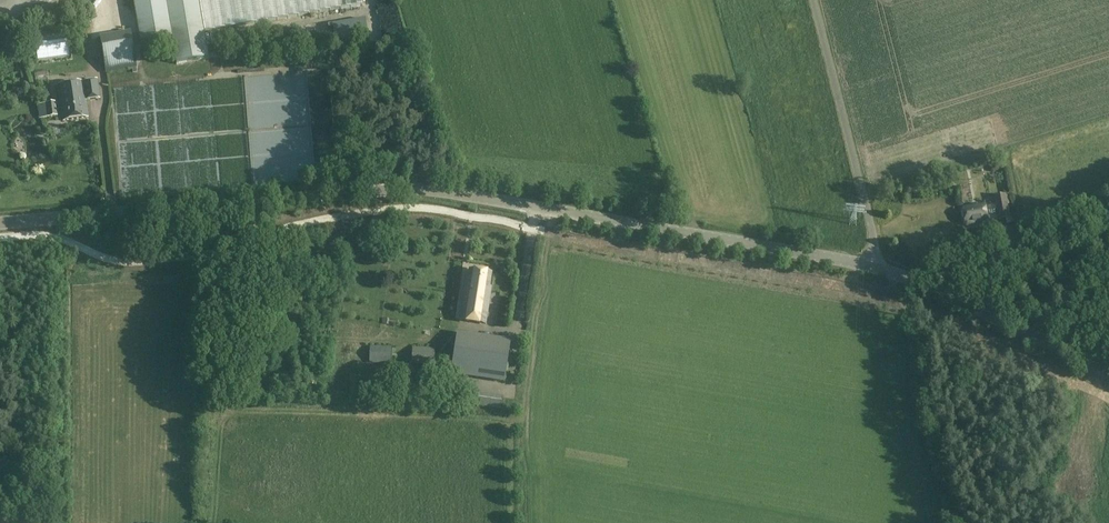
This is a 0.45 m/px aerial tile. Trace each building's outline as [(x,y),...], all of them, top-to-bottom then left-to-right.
[(204,30),(340,6),(361,3),(361,0),(133,0),(140,42),(172,37),(176,63),(209,57),(204,30)] [(66,31),(33,35),(36,61),(69,57),(66,31)] [(131,32),(100,37),(106,72),(137,67),(131,32)] [(46,72),(34,73),(35,81),(47,80),(46,72)] [(97,79),(58,85),(63,121),(88,117),(86,100),(90,99),(99,98),(97,79)] [(46,103),(38,105),(41,119),(48,117),(58,117),(56,102),(46,103)] [(968,182),(969,197),(979,197),(977,181),(968,182)] [(1006,196),(995,198),(1000,220),(1011,218),(1006,196)] [(985,204),(963,208),(966,226),(988,222),(985,204)] [(465,284),(460,320),(486,324),(492,287),(489,287),(491,274),(470,270),(468,284),(465,284)] [(990,283),(992,277),(986,275),(983,281),(990,283)] [(457,332),(450,374),(505,383),(511,340),(457,332)] [(370,345),(369,363),(392,364),(392,346),(370,345)] [(412,347),(411,364),(434,365),(434,348),(412,347)] [(430,385),(414,385),(414,397),(429,397),(430,385)]
